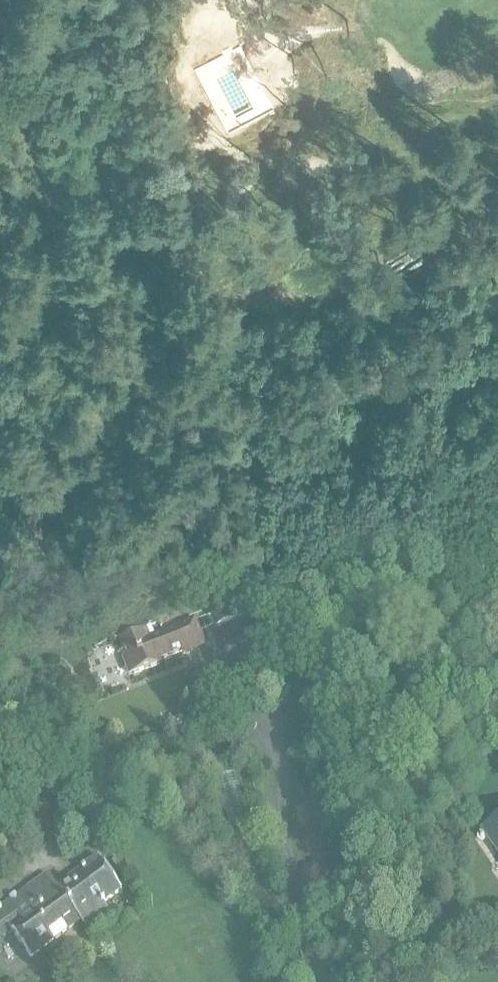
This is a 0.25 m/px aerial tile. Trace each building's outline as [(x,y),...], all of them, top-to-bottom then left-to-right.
[(218,626),(237,619),(228,595),(209,602),(218,626)] [(129,676),(133,674),(161,663),(160,659),(204,642),(195,619),(149,637),(145,626),(119,636),(126,656),(122,657),(129,676)] [(483,831),(497,852),(497,820),(483,831)] [(103,904),(122,890),(98,858),(57,887),(47,874),(36,882),(55,907),(64,900),(80,921),(81,920),(86,928),(109,911),(103,904)] [(80,921),(64,900),(55,907),(36,882),(0,909),(0,937),(10,930),(30,957),(80,921)]
